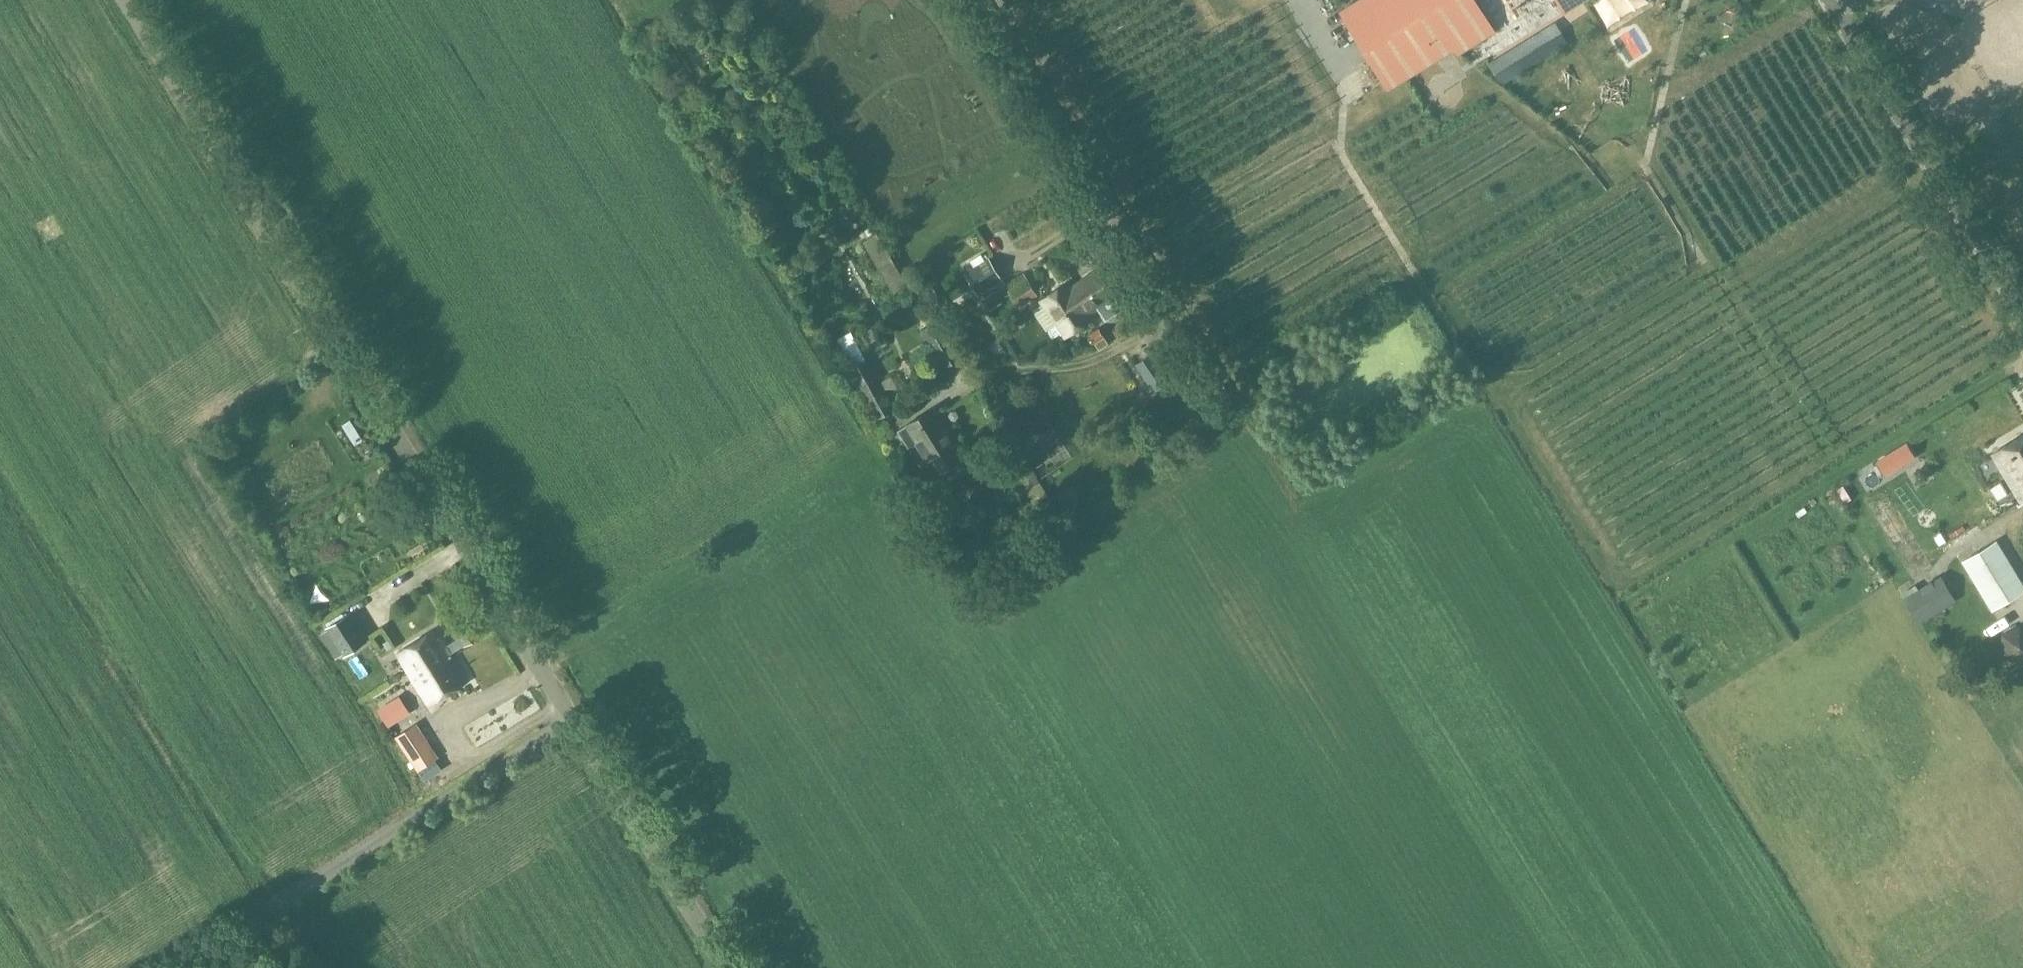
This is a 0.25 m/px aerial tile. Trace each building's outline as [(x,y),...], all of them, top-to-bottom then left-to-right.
[(1387,87),(1455,46),(1458,50),(1491,30),(1473,0),(1366,0),(1343,14),(1387,87)] [(1567,13),(1587,0),(1559,0),(1567,13)] [(1327,96),(1314,102),(1319,113),(1332,106),(1327,96)] [(978,296),(1003,281),(988,257),(963,272),(978,296)] [(1069,281),(1039,301),(1064,340),(1095,320),(1090,312),(1098,307),(1107,320),(1125,309),(1099,270),(1074,287),(1069,281)] [(1024,274),(1005,284),(1011,294),(1004,298),(1011,309),(1016,306),(1018,308),(1038,296),(1024,274)] [(983,300),(988,308),(1000,301),(994,293),(983,300)] [(922,331),(945,369),(961,359),(939,321),(922,331)] [(1089,335),(1094,343),(1104,336),(1100,329),(1089,335)] [(850,331),(838,335),(845,352),(856,348),(850,331)] [(1137,364),(1148,379),(1160,370),(1150,355),(1137,364)] [(892,376),(880,384),(867,361),(850,370),(877,420),(894,411),(883,390),(894,389),(895,390),(898,388),(892,376)] [(1026,416),(1035,429),(1049,419),(1039,406),(1026,416)] [(966,459),(955,443),(934,409),(899,432),(929,480),(937,475),(938,477),(966,459)] [(1993,454),(1994,456),(2022,504),(2022,436),(1993,454)] [(1884,475),(1915,456),(1907,444),(1876,462),(1884,475)] [(1997,541),(1962,562),(1992,611),(2022,592),(2022,583),(1997,541)] [(1920,624),(1957,601),(1941,575),(1918,589),(1916,586),(1901,595),(1920,624)] [(380,586),(386,597),(400,588),(394,578),(380,586)] [(347,614),(322,630),(342,660),(367,643),(347,614)] [(437,630),(398,653),(430,704),(468,681),(452,654),(466,646),(483,636),(469,614),(452,624),(461,638),(447,647),(437,630)] [(1998,660),(2022,660),(2022,627),(2015,627),(2015,633),(1999,632),(1998,660)] [(399,695),(378,709),(390,727),(411,713),(399,695)] [(421,730),(400,744),(418,771),(439,758),(421,730)]
